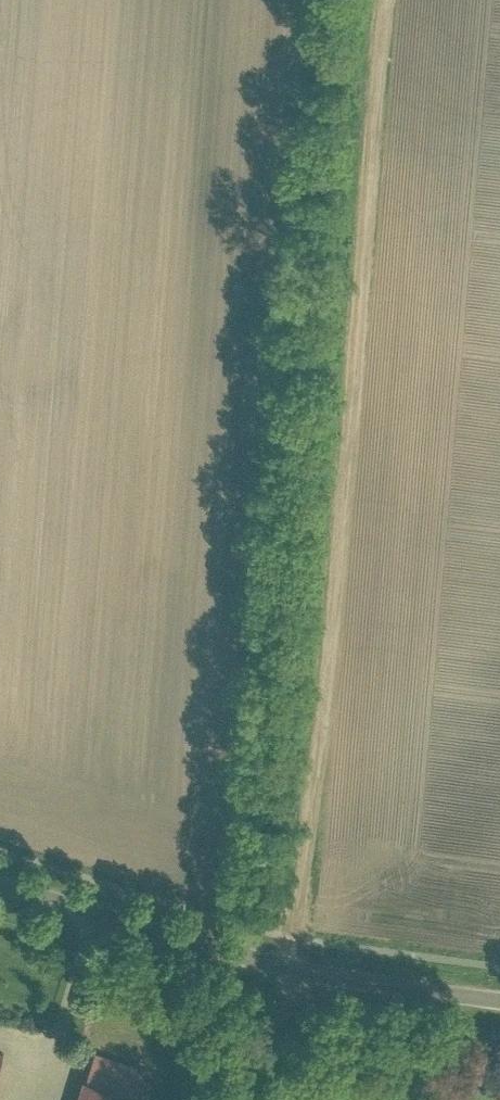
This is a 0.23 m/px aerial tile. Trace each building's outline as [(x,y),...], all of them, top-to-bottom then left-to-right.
[(88,1076),(85,1075),(77,1099),(136,1099),(138,1092),(130,1089),(139,1062),(97,1048),(88,1076)]
